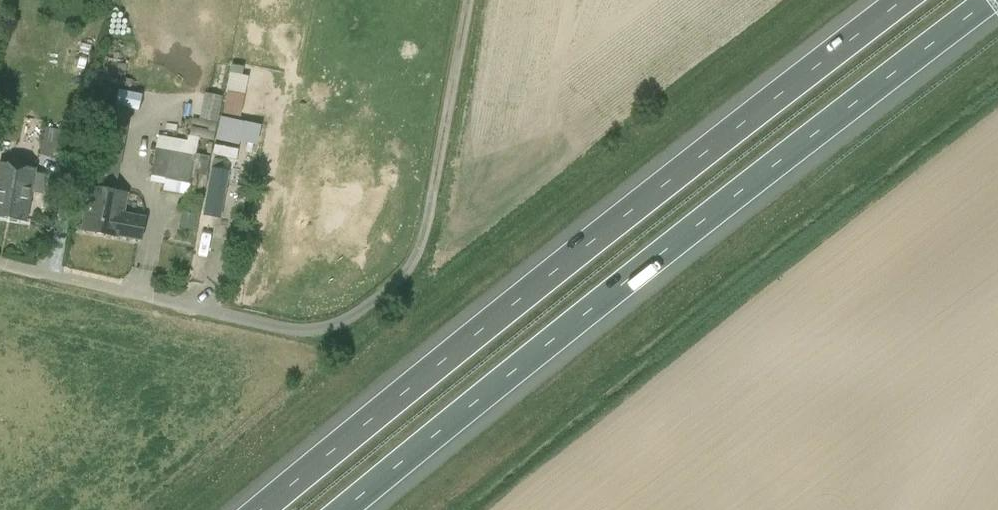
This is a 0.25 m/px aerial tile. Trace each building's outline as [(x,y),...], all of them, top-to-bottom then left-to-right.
[(218,122),(223,96),(205,92),(200,118),(218,122)] [(93,165),(120,170),(131,110),(104,105),(93,165)] [(40,154),(63,159),(68,132),(45,127),(40,154)] [(192,172),(205,175),(210,156),(196,153),(199,142),(158,136),(152,175),(165,178),(163,190),(193,196),(196,180),(191,179),(192,172)] [(214,158),(203,215),(221,218),(230,170),(222,168),(223,160),(214,158)] [(35,172),(36,169),(1,163),(0,168),(0,215),(27,220),(32,192),(44,194),(46,182),(49,183),(50,175),(35,172)] [(129,195),(89,187),(86,203),(88,203),(83,229),(119,236),(142,240),(147,218),(123,213),(124,210),(126,211),(129,195)]
